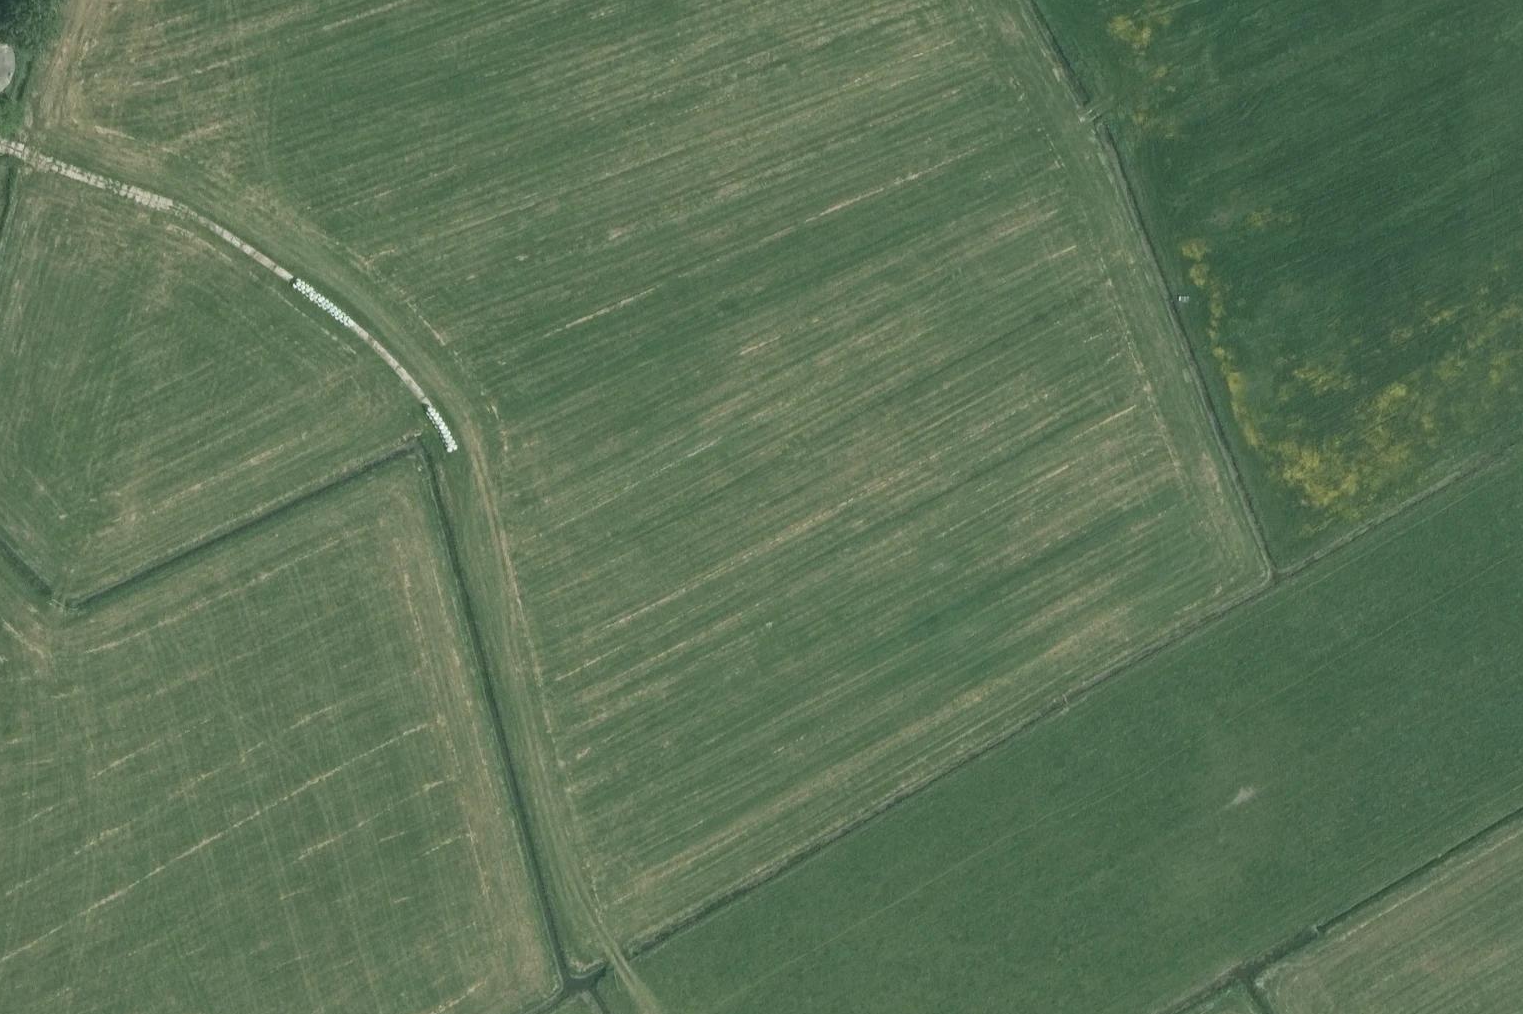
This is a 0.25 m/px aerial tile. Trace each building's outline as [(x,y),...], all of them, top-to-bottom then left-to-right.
[(14,55),(11,45),(4,37),(0,34),(0,93),(1,92),(8,85),(11,80),(13,75),(15,65),(14,55)]
